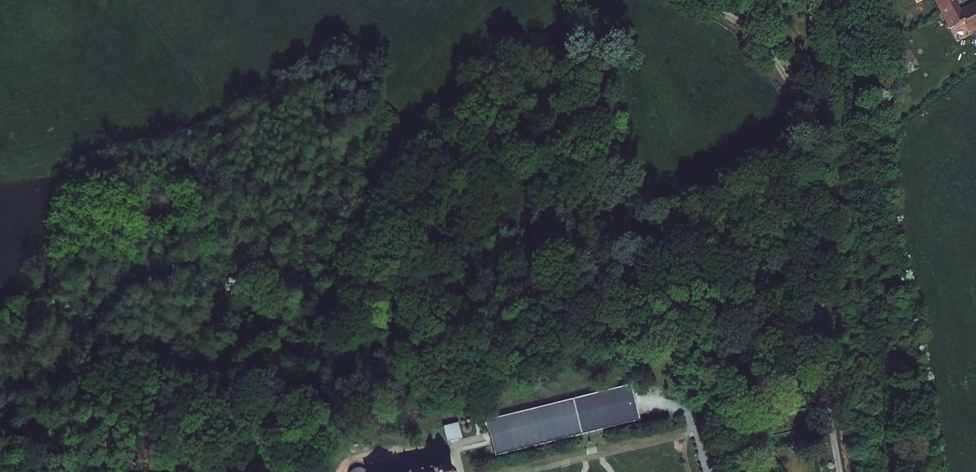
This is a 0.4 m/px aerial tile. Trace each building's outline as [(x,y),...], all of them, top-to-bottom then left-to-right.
[(953,27),(966,20),(972,30),(975,28),(975,4),(964,11),(958,0),(938,0),(953,27)] [(635,20),(640,32),(653,26),(647,14),(635,20)] [(401,93),(407,102),(418,95),(411,86),(401,93)] [(432,150),(434,157),(441,154),(439,147),(432,150)] [(631,384),(486,419),(488,430),(491,442),(494,454),(639,419),(637,410),(634,396),(631,384)] [(459,437),(456,421),(442,424),(446,441),(459,437)] [(402,459),(363,468),(361,467),(358,466),(355,466),(353,467),(350,468),(349,471),(348,471),(405,471),(402,459)]
